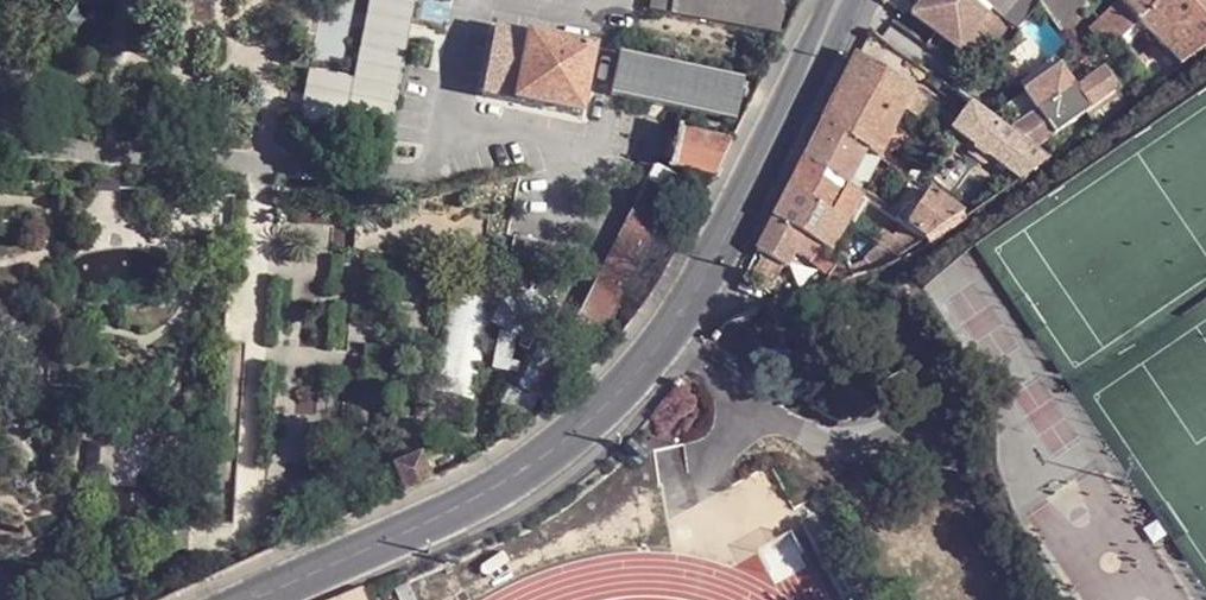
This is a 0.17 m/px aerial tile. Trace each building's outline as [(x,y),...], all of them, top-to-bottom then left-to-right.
[(308,11),(340,16),(342,0),(309,0),(308,11)] [(342,108),(383,116),(408,0),(364,0),(342,108)] [(651,8),(780,31),(787,0),(653,0),(651,8)] [(981,0),(917,0),(919,2),(911,12),(961,48),(964,44),(976,53),(981,47),(992,55),(1014,24),(1002,16),(981,0)] [(1002,16),(1016,0),(981,0),(1002,16)] [(1023,22),(1040,1),(1039,0),(1016,0),(1002,16),(1014,24),(1018,27),(1023,22)] [(1066,37),(1090,6),(1084,0),(1039,0),(1040,1),(1066,37)] [(1099,24),(1100,25),(1093,32),(1101,40),(1113,50),(1143,19),(1160,0),(1123,0),(1099,24)] [(1143,19),(1183,60),(1205,45),(1205,0),(1160,0),(1143,19)] [(493,28),(481,95),(581,116),(595,48),(493,28)] [(1074,49),(1084,59),(1101,40),(1093,32),(1074,49)] [(330,54),(299,49),(288,114),(319,119),(330,54)] [(618,52),(610,93),(734,119),(743,78),(618,52)] [(924,95),(856,54),(823,121),(863,148),(876,156),(904,108),(916,117),(929,102),(924,95)] [(1019,123),(1011,128),(1036,146),(1118,88),(1103,68),(1076,87),(1061,65),(1024,91),(1037,110),(1019,123)] [(1024,91),(1006,103),(1019,123),(1037,110),(1024,91)] [(1011,128),(973,102),(956,126),(1024,174),(1048,158),(1050,156),(1036,146),(1011,128)] [(863,148),(823,121),(805,157),(845,184),(849,179),(848,177),(863,148)] [(716,176),(732,141),(681,130),(682,128),(680,127),(670,166),(670,168),(673,168),(673,166),(716,176)] [(863,148),(848,177),(861,185),(880,158),(876,156),(863,148)] [(907,154),(897,169),(902,172),(909,177),(919,161),(907,154)] [(845,184),(805,157),(792,182),(820,201),(836,212),(847,220),(861,194),(845,184)] [(916,181),(927,166),(919,161),(909,177),(916,181)] [(909,177),(902,172),(891,189),(897,194),(909,177)] [(645,182),(567,339),(567,342),(576,347),(595,357),(672,196),(645,182)] [(820,201),(792,182),(775,215),(801,232),(820,201)] [(897,194),(891,189),(884,199),(890,203),(897,194)] [(945,199),(928,190),(906,223),(929,238),(966,215),(945,199)] [(870,200),(861,194),(847,220),(855,226),(870,200)] [(836,212),(820,201),(801,232),(813,241),(836,212)] [(929,238),(906,223),(886,211),(881,218),(897,229),(886,245),(900,255),(929,238)] [(801,232),(775,215),(758,248),(783,267),(790,253),(801,232)] [(813,241),(801,232),(790,253),(801,259),(807,251),(813,241)] [(871,267),(900,255),(886,245),(874,237),(844,262),(844,263),(850,275),(871,267)] [(543,284),(547,243),(511,240),(507,281),(543,284)] [(816,255),(822,246),(813,241),(807,251),(816,255)] [(964,355),(1021,318),(978,252),(921,290),(964,355)] [(826,284),(850,275),(844,263),(823,272),(826,284)] [(567,342),(567,339),(543,326),(552,301),(515,282),(497,316),(544,340),(522,386),(549,400),(576,347),(567,342)] [(114,444),(87,443),(86,474),(113,475),(114,444)] [(395,469),(407,495),(434,483),(422,457),(395,469)]
